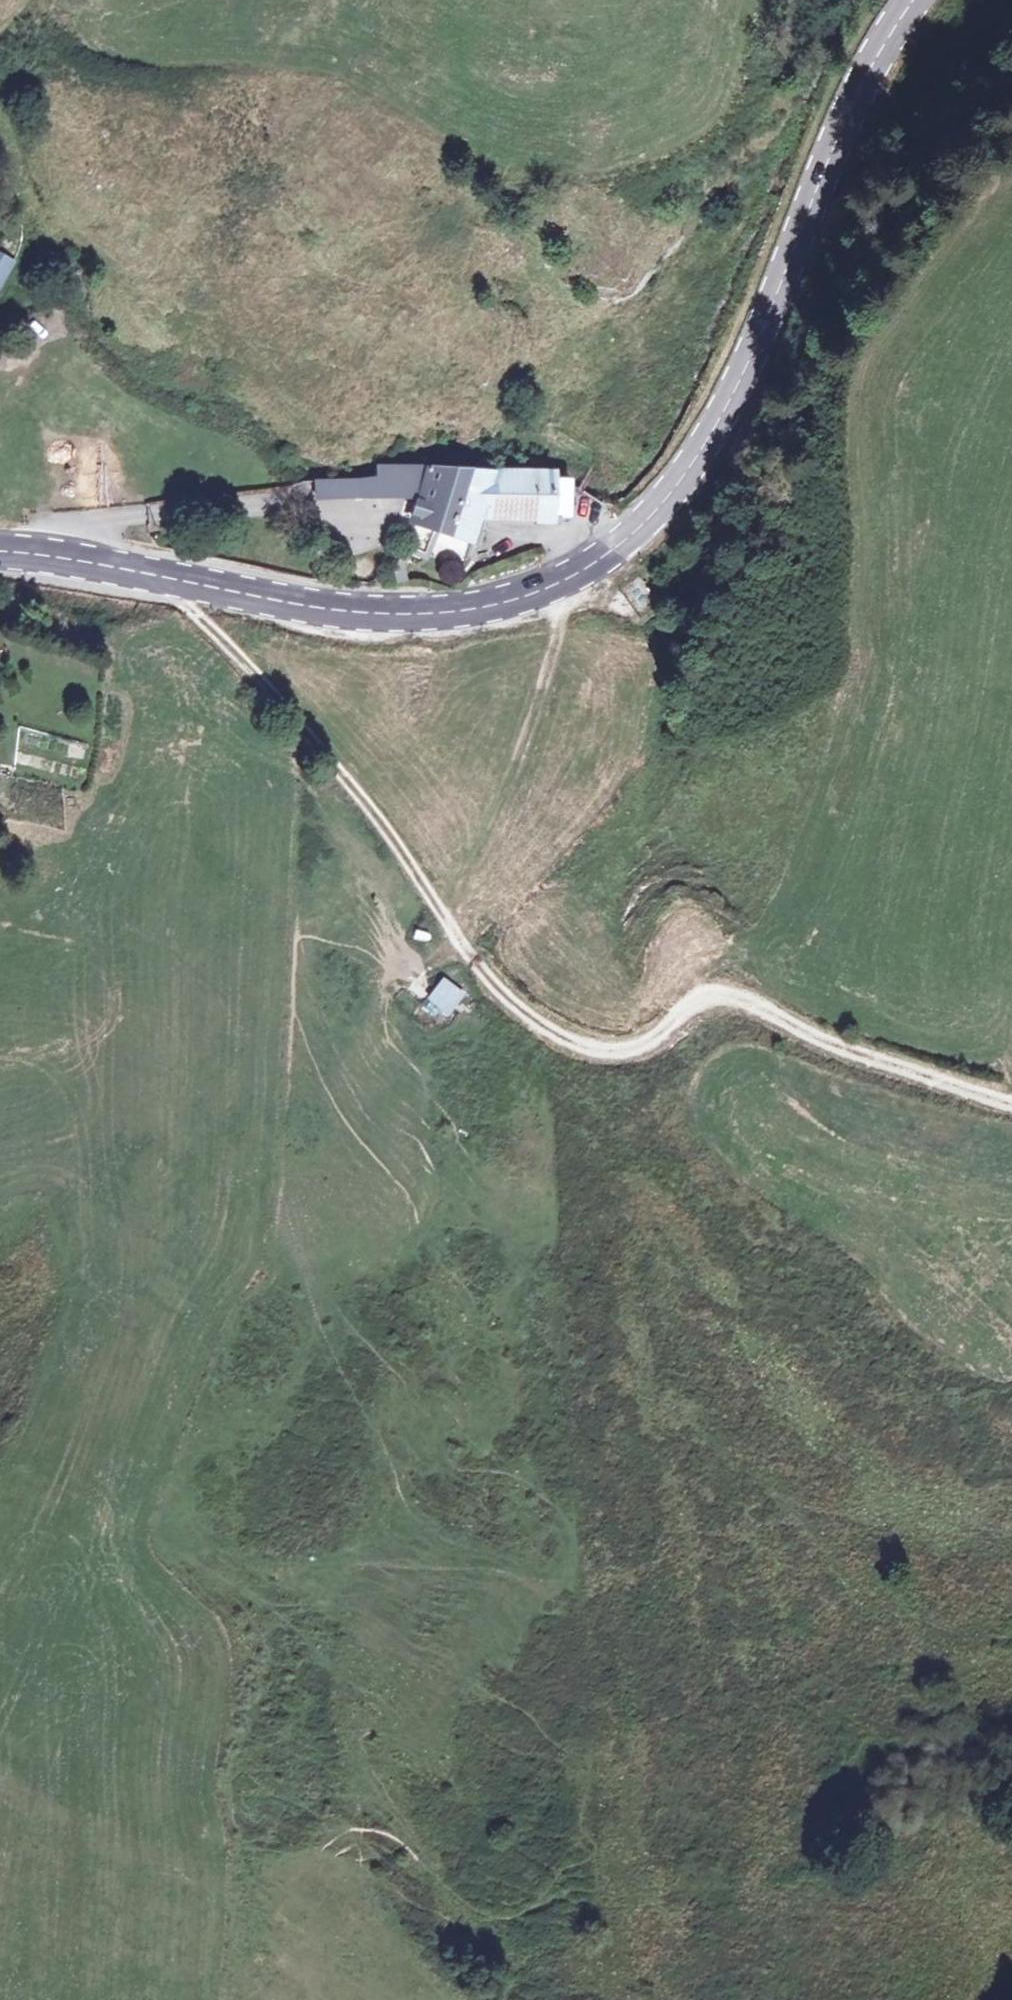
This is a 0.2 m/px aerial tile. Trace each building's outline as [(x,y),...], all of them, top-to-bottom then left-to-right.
[(10,292),(27,265),(7,251),(0,261),(0,286),(10,292)] [(422,525),(431,472),(371,486),(373,503),(413,498),(409,521),(422,525)] [(431,472),(422,525),(465,540),(472,522),(489,474),(431,472)] [(489,474),(472,522),(500,520),(560,520),(566,480),(489,474)] [(371,486),(350,489),(354,507),(373,503),(371,486)] [(350,489),(313,496),(315,514),(354,507),(350,489)] [(463,570),(468,545),(428,538),(424,563),(463,570)] [(422,1001),(445,1019),(465,994),(442,976),(422,1001)]
